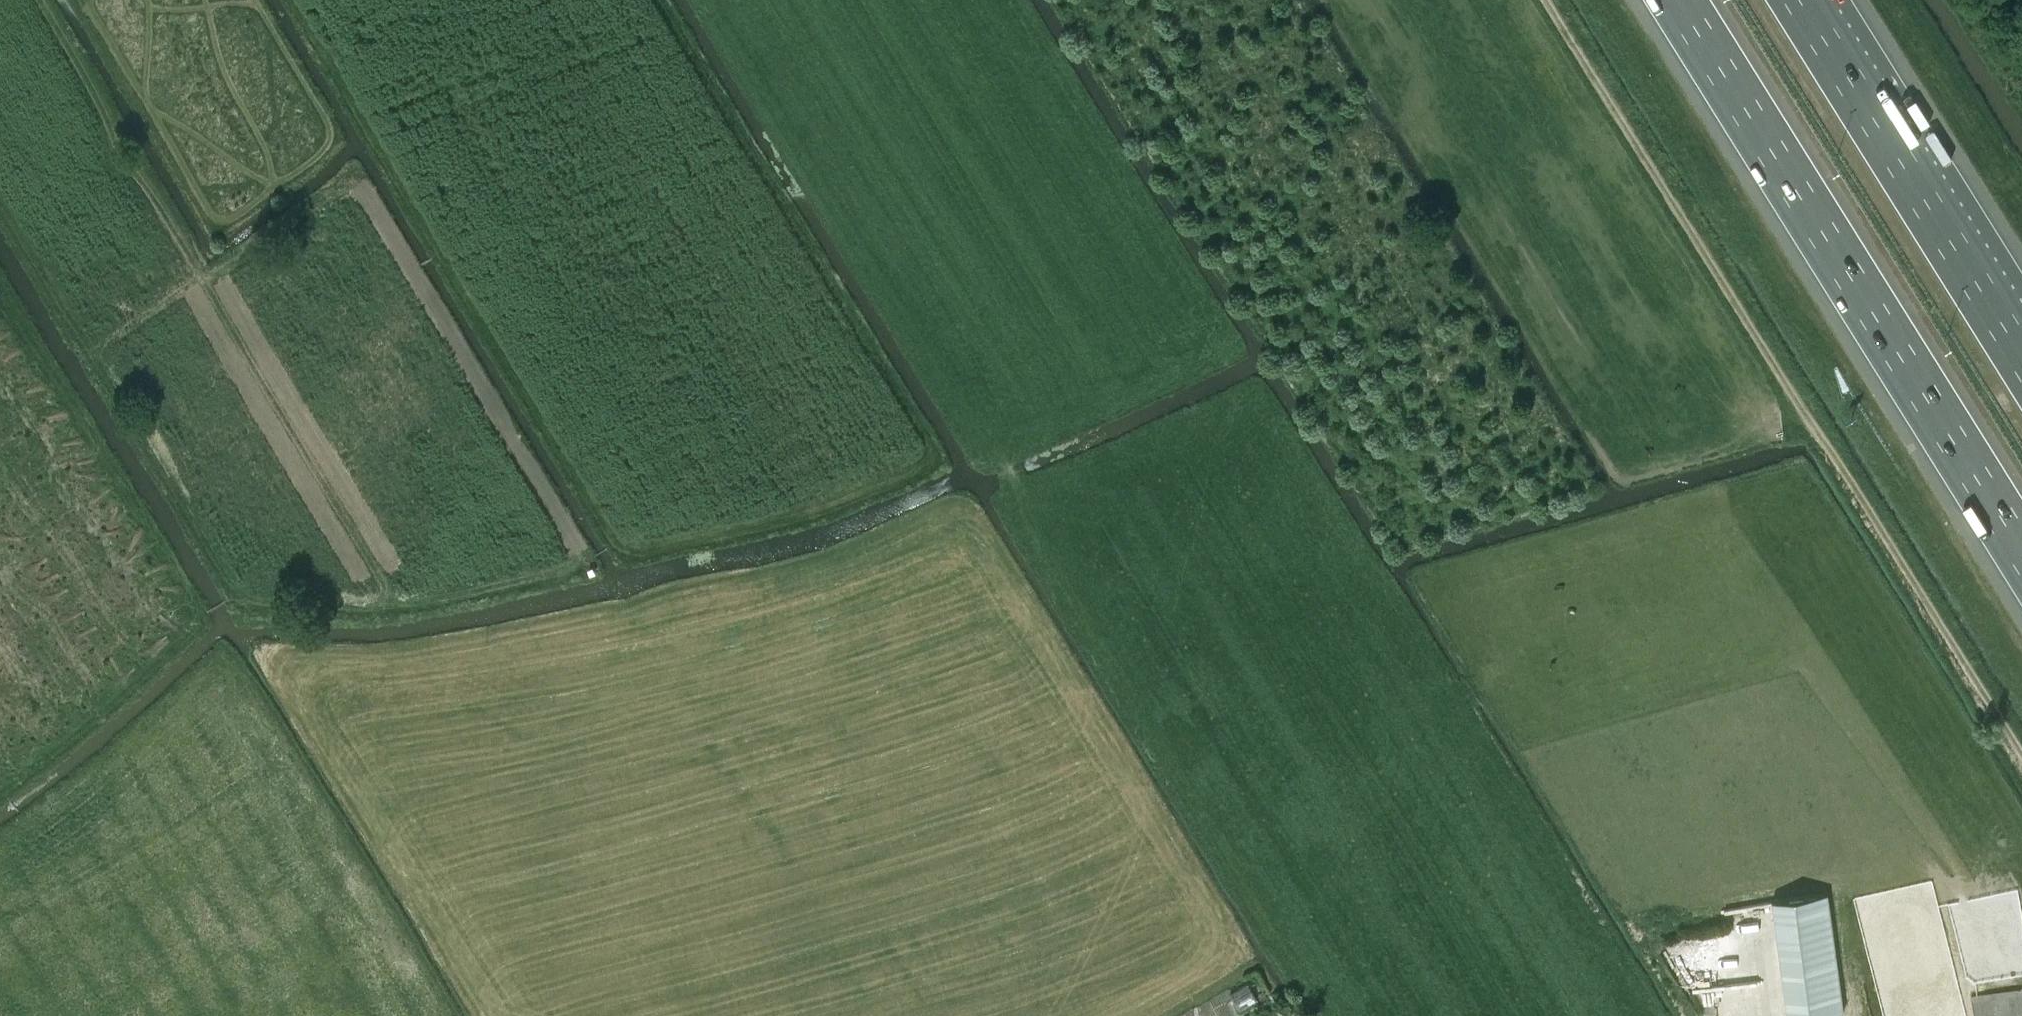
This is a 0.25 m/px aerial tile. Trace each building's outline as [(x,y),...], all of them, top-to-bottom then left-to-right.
[(1830,913),(1790,918),(1800,999),(1841,994),(1830,913)] [(1972,996),(1975,1015),(2021,1015),(2021,988),(1972,996)]
